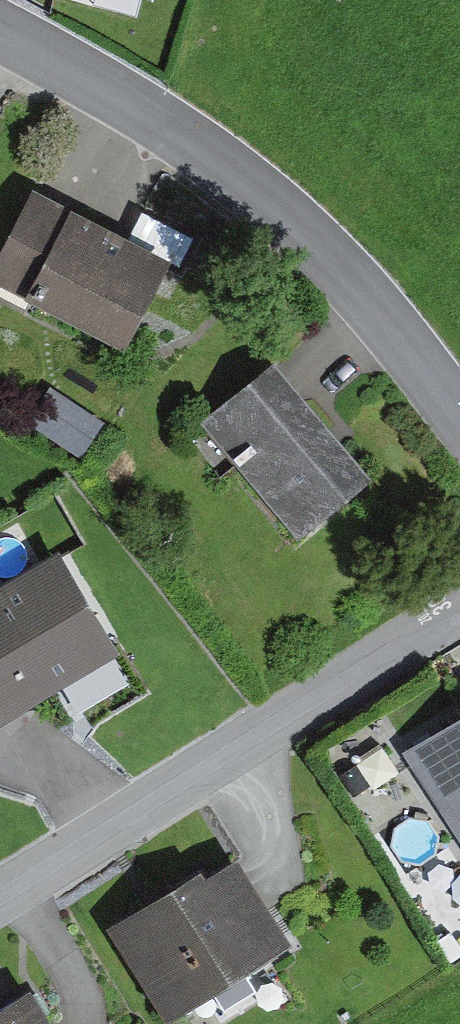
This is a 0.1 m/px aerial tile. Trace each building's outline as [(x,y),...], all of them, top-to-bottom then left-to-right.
[(0,246),(0,281),(123,344),(168,257),(170,252),(129,231),(33,182),(0,246)] [(141,207),(129,231),(170,252),(168,257),(179,263),(192,234),(141,207)] [(273,355),(199,418),(299,535),(373,472),(273,355)] [(106,420),(51,383),(26,421),(81,457),(106,420)] [(120,648),(58,545),(0,580),(0,719),(120,648)] [(402,747),(459,839),(459,710),(402,747)] [(200,862),(103,922),(164,1021),(295,940),(259,883),(238,850),(205,870),(200,862)] [(29,983),(0,1001),(0,1023),(55,1023),(29,983)]
